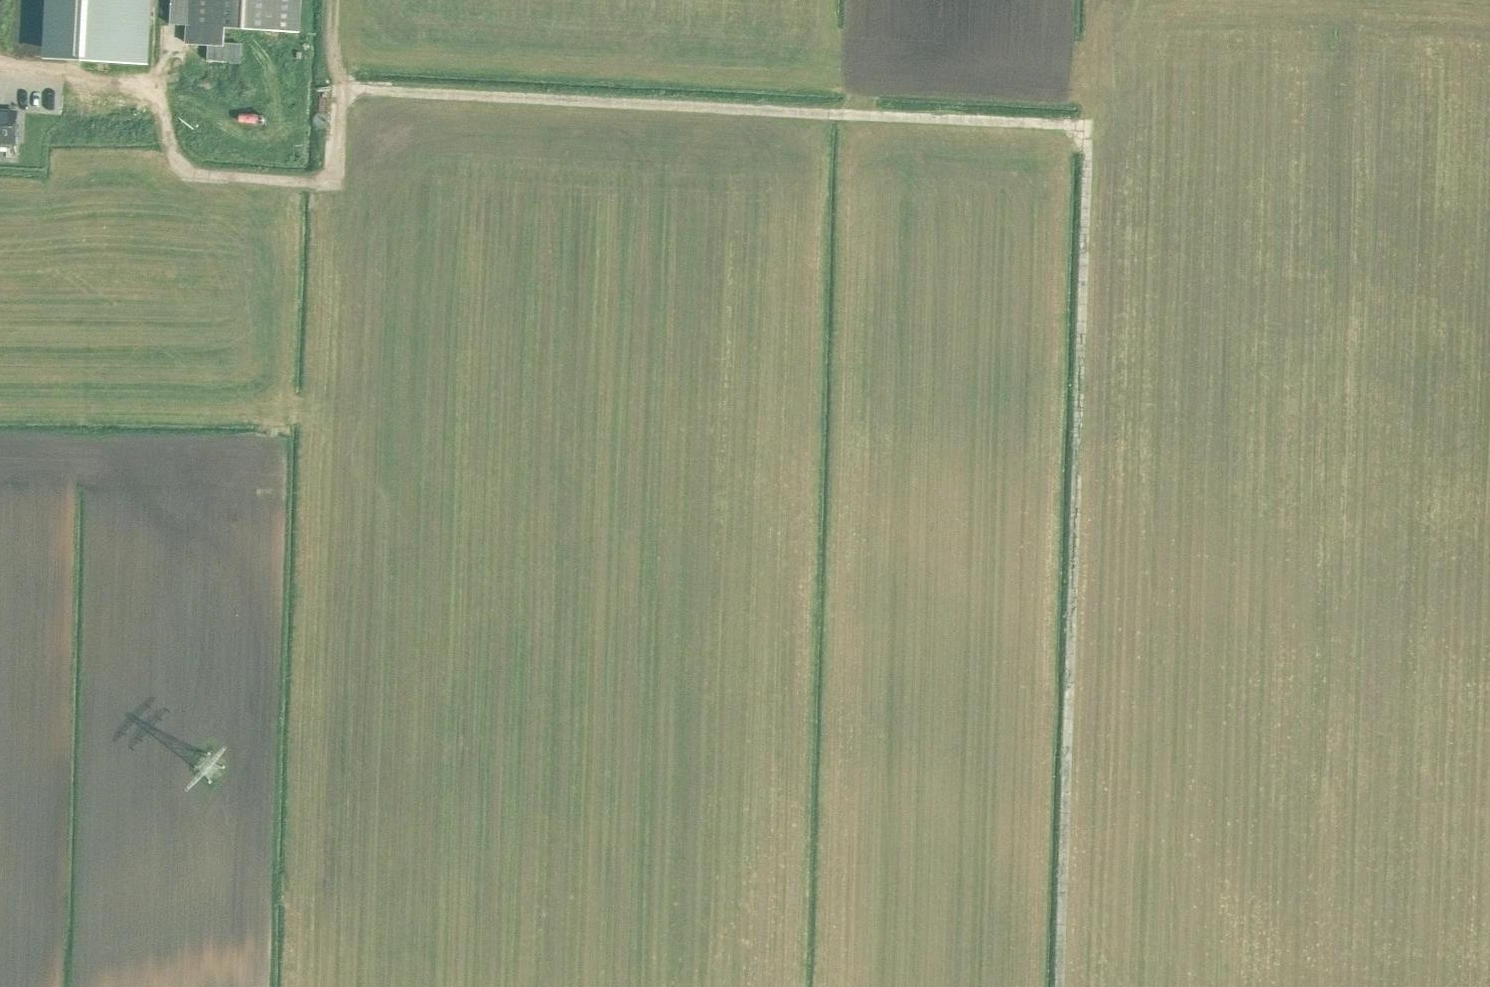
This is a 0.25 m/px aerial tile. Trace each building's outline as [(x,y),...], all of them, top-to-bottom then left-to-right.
[(60,63),(140,67),(143,0),(63,0),(60,63)] [(161,5),(171,5),(170,24),(188,25),(187,43),(217,45),(226,45),(226,43),(228,27),(301,32),(303,0),(161,0),(161,5)] [(217,45),(208,44),(207,60),(230,61),(230,64),(241,65),(242,44),(226,43),(226,45),(217,45)] [(16,145),(18,111),(0,110),(0,144),(16,145)]
